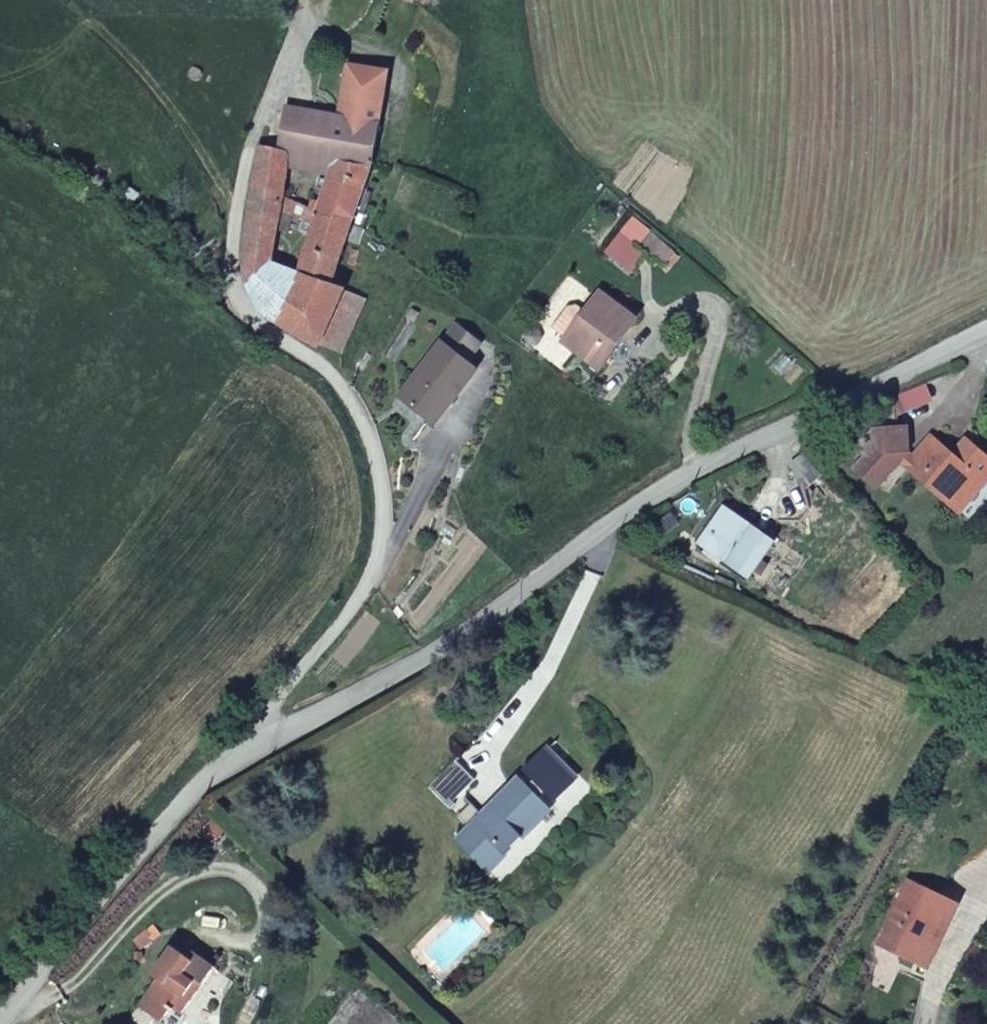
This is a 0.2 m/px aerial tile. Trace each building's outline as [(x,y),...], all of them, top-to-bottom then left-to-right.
[(347,225),(358,232),(364,221),(353,214),(369,172),(387,75),(349,66),(338,117),(295,108),(287,151),(286,162),(311,168),(314,158),(338,164),(319,208),(326,211),(347,225)] [(285,191),(286,162),(287,151),(272,150),(262,179),(285,191)] [(294,212),(297,197),(285,191),(262,179),(253,208),(279,219),(281,209),(294,212)] [(271,259),(279,219),(253,208),(244,250),(271,259)] [(274,311),(308,338),(336,275),(329,271),(347,225),(326,211),(319,208),(297,259),(274,311)] [(681,250),(635,218),(610,253),(637,271),(650,253),(669,266),(681,250)] [(274,311),(297,259),(271,259),(240,272),(260,301),(274,311)] [(331,357),(359,290),(336,275),(308,338),(331,357)] [(570,345),(606,369),(638,318),(602,295),(570,345)] [(457,321),(397,394),(427,418),(445,396),(451,400),(477,368),(467,359),(481,341),(457,321)] [(445,396),(427,418),(433,423),(451,400),(445,396)] [(928,495),(944,508),(961,489),(968,495),(986,475),(962,453),(947,468),(940,461),(919,442),(902,460),(888,448),(885,430),(855,433),(844,442),(848,460),(838,472),(861,492),(884,466),(923,501),(928,495)] [(947,468),(962,453),(954,445),(940,461),(947,468)] [(809,491),(818,480),(802,462),(792,474),(809,491)] [(961,489),(944,508),(951,515),(968,495),(961,489)] [(939,515),(944,508),(928,495),(923,501),(939,515)] [(772,554),(723,519),(700,553),(750,587),(772,554)] [(563,755),(541,729),(538,726),(514,747),(521,755),(513,761),(507,752),(466,786),(454,772),(440,785),(449,794),(453,800),(441,809),(467,840),(532,783),(526,776),(532,771),(539,776),(563,755)] [(437,804),(441,809),(453,800),(449,794),(437,804)] [(910,944),(929,905),(880,881),(849,946),(887,965),(900,940),(910,944)] [(141,997),(150,1003),(158,990),(151,987),(162,967),(169,971),(179,955),(153,939),(151,943),(132,932),(116,961),(122,964),(106,994),(134,1009),(141,997)] [(897,970),(910,944),(900,940),(887,965),(897,970)] [(151,987),(158,990),(169,971),(162,967),(151,987)]
